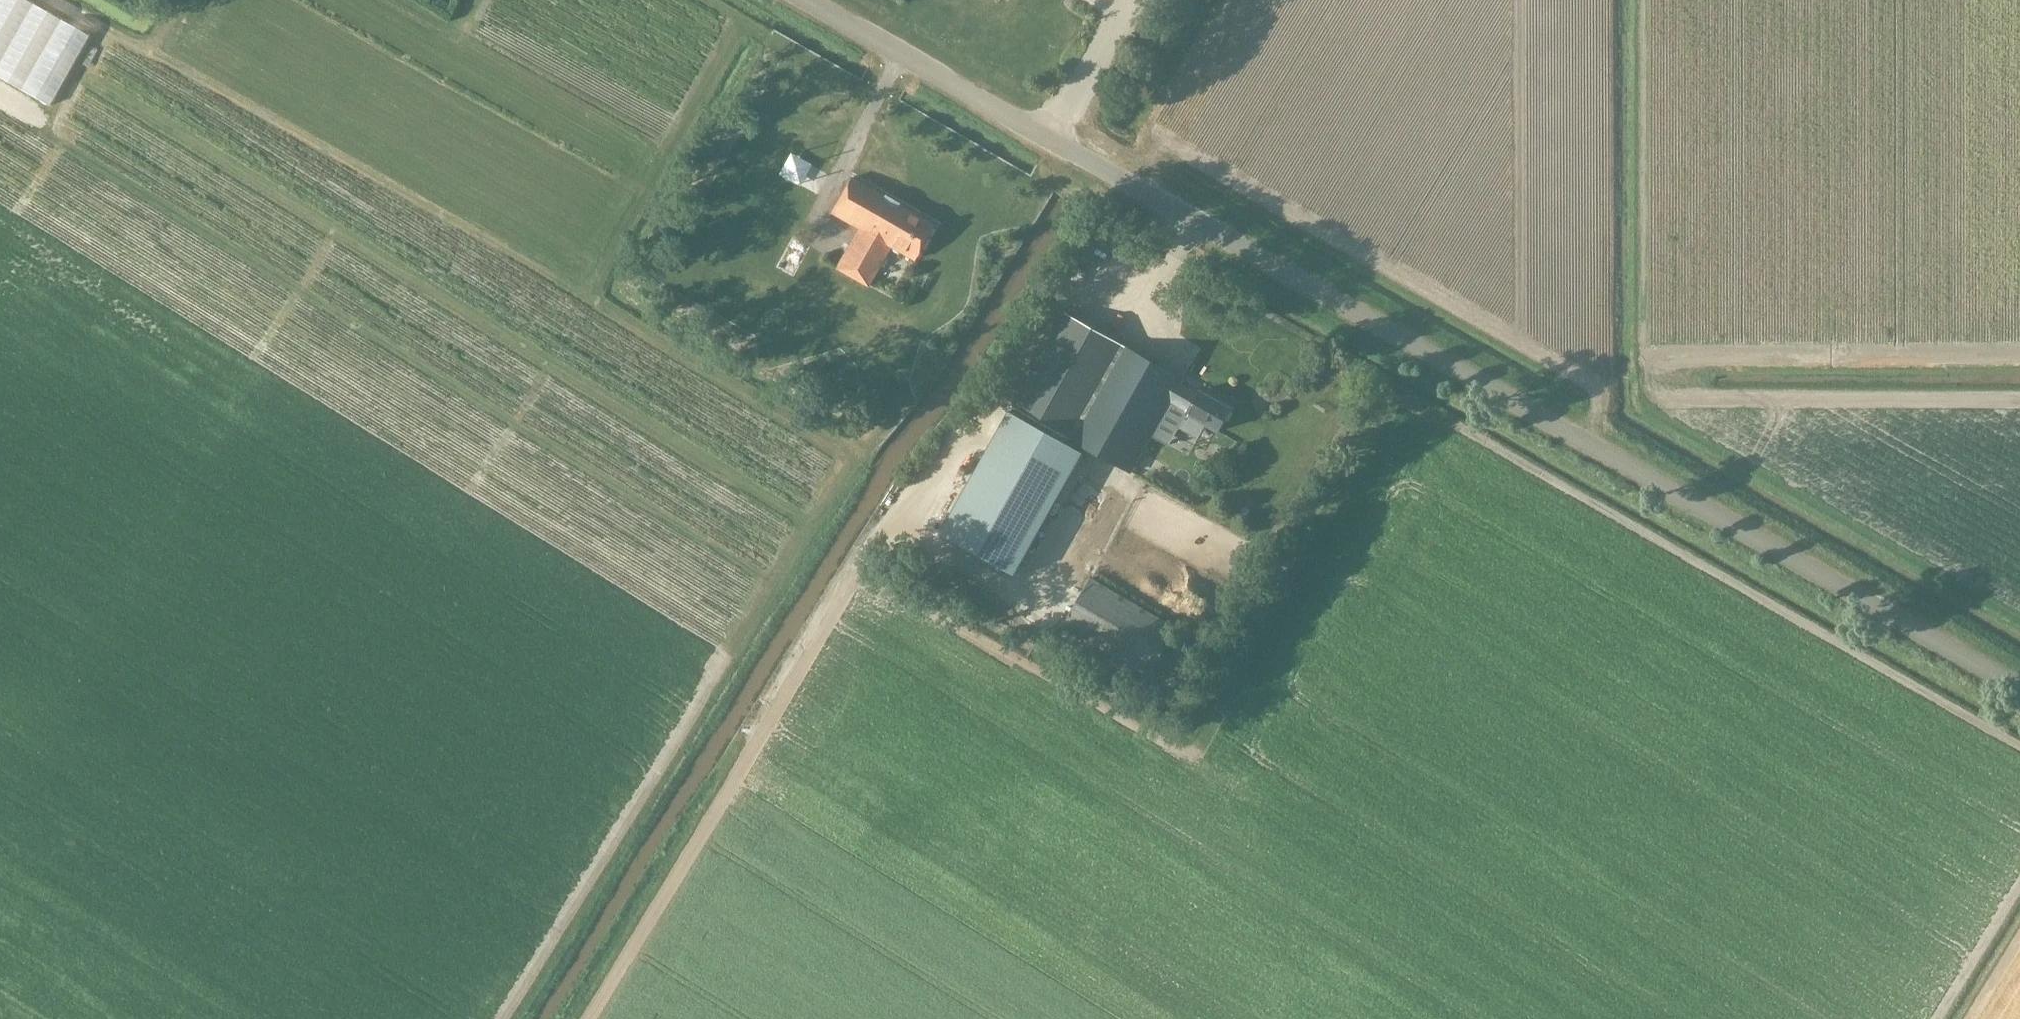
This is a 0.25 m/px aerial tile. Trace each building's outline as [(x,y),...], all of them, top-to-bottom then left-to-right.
[(1130,32),(1125,41),(1131,44),(1136,35),(1130,32)] [(798,187),(810,165),(788,153),(777,175),(798,187)] [(912,259),(932,225),(850,178),(830,212),(858,228),(835,268),(866,286),(889,246),(912,259)] [(1067,437),(1119,344),(1063,311),(1010,406),(1045,425),(1059,433),(1067,437)] [(1205,424),(1218,431),(1231,408),(1199,390),(1197,394),(1179,385),(1182,379),(1119,344),(1067,437),(1131,473),(1171,401),(1188,410),(1179,427),(1198,438),(1205,424)] [(1007,411),(940,535),(1014,575),(1081,451),(1056,438),(1059,433),(1045,425),(1042,430),(1007,411)] [(1090,578),(1063,625),(1148,675),(1176,629),(1090,578)]
